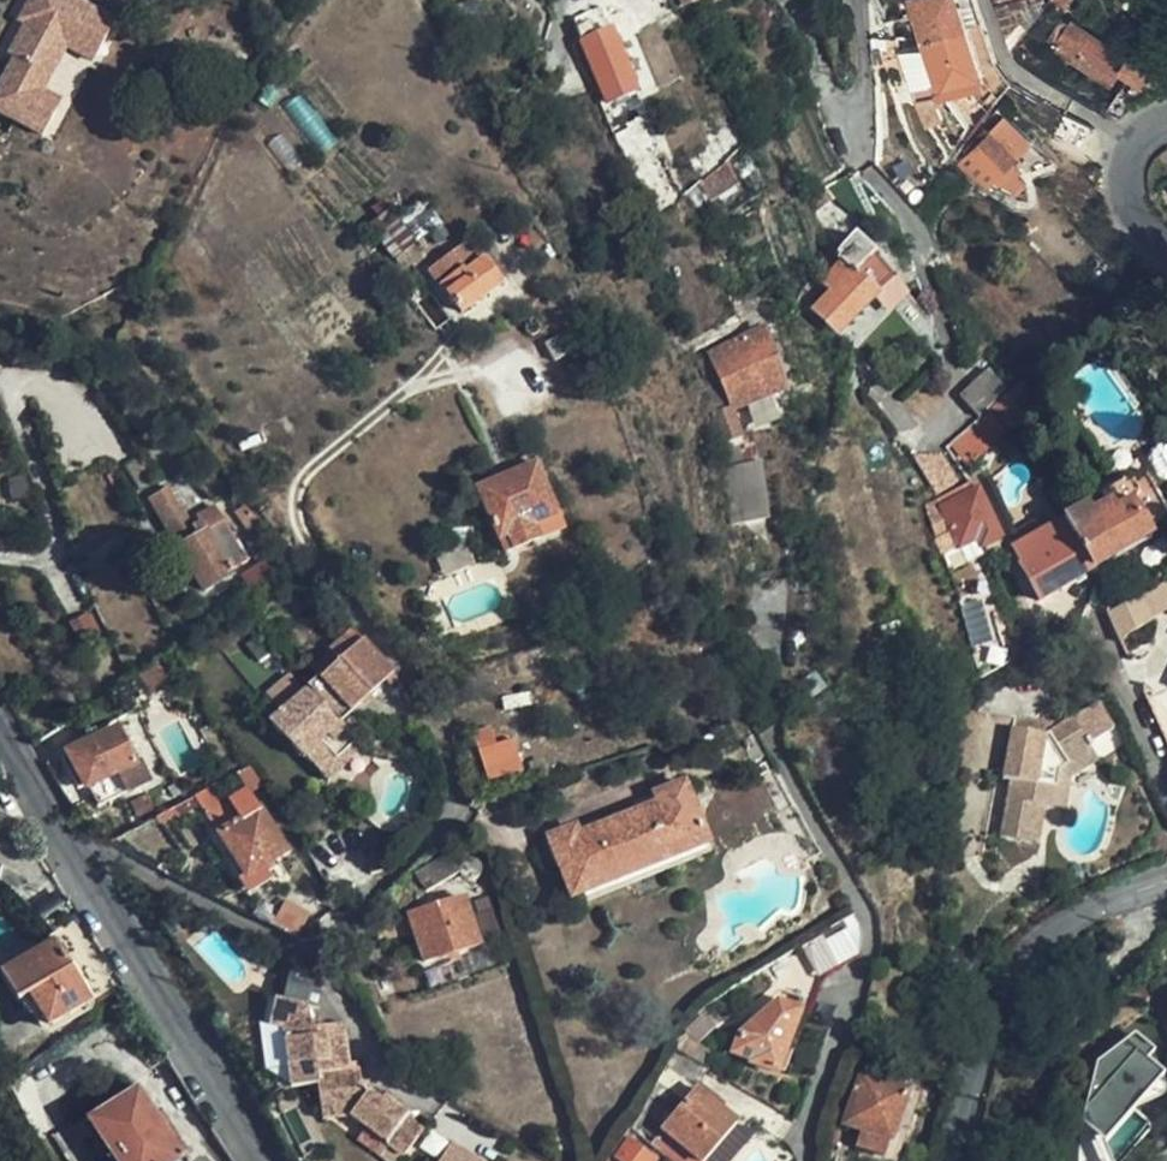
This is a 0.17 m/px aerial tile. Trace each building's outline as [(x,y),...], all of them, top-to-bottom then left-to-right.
[(116,18),(82,0),(29,0),(19,20),(25,24),(6,60),(11,62),(0,84),(0,111),(43,134),(62,99),(45,90),(68,45),(94,59),(116,18)] [(928,33),(976,20),(970,0),(912,0),(917,15),(921,14),(928,33)] [(1009,51),(1051,1),(1052,0),(993,0),(1002,30),(1009,51)] [(1051,1),(1065,9),(1071,0),(1052,0),(1051,1)] [(580,41),(605,98),(607,102),(637,89),(609,27),(606,27),(596,6),(582,13),(591,34),(580,41)] [(984,83),(993,108),(1007,89),(991,66),(976,20),(928,33),(929,38),(924,40),(924,44),(895,55),(911,107),(984,83)] [(1149,74),(1092,37),(1073,26),(1054,53),(1114,94),(1126,78),(1139,87),(1149,74)] [(1027,56),(1018,67),(1047,84),(1054,72),(1027,56)] [(341,140),(305,94),(287,107),(323,154),(341,140)] [(1083,152),(1094,130),(1090,128),(1065,116),(1055,138),(1083,152)] [(1030,183),(1028,182),(1020,172),(1025,166),(1018,159),(1036,143),(1011,117),(961,164),(979,182),(988,173),(995,181),(1001,175),(1016,191),(1018,194),(1030,183)] [(659,142),(646,118),(625,129),(638,155),(659,142)] [(305,160),(285,133),(271,143),(292,171),(305,160)] [(831,202),(820,187),(808,198),(818,212),(831,202)] [(394,211),(371,226),(377,235),(394,260),(430,235),(437,245),(450,236),(443,227),(426,202),(400,219),(394,211)] [(813,308),(836,331),(874,294),(894,275),(853,234),(832,254),(840,262),(818,283),(828,293),(813,308)] [(503,285),(471,242),(432,271),(463,314),(503,285)] [(794,308),(827,340),(836,331),(813,308),(828,293),(818,283),(840,262),(832,254),(827,250),(828,253),(794,308)] [(909,291),(894,275),(874,294),(890,310),(909,291)] [(570,329),(544,346),(555,363),(582,345),(570,329)] [(783,387),(763,331),(707,352),(718,380),(701,387),(720,439),(740,430),(732,407),(783,387)] [(980,419),(990,411),(995,406),(1006,396),(989,376),(962,398),(980,419)] [(1022,383),(1006,396),(995,406),(1016,431),(1043,408),(1022,383)] [(980,419),(951,444),(973,468),(1011,435),(990,411),(980,419)] [(762,490),(756,447),(719,452),(724,495),(762,490)] [(916,458),(934,493),(951,480),(929,448),(914,458),(916,458)] [(126,466),(140,490),(157,480),(142,456),(126,466)] [(928,496),(934,493),(916,458),(914,458),(906,464),(928,496)] [(496,482),(476,491),(500,541),(509,538),(515,551),(540,540),(534,526),(558,515),(535,465),(512,474),(515,482),(500,489),(496,482)] [(1166,527),(1166,511),(1142,469),(1098,494),(1101,500),(1016,548),(1014,554),(1040,601),(1166,527)] [(512,474),(496,482),(500,489),(515,482),(512,474)] [(970,482),(966,483),(937,497),(922,505),(935,541),(949,534),(958,551),(975,543),(979,548),(1000,537),(970,482)] [(246,562),(214,509),(197,519),(199,524),(192,528),(170,489),(152,499),(205,591),(231,576),(229,573),(246,562)] [(247,533),(257,526),(244,506),(233,514),(247,533)] [(949,534),(935,541),(942,560),(958,551),(949,534)] [(500,541),(506,555),(515,551),(509,538),(500,541)] [(962,558),(979,548),(975,543),(958,551),(962,558)] [(475,568),(465,545),(437,559),(446,582),(475,568)] [(1109,612),(1119,634),(1166,612),(1166,585),(1109,612)] [(87,616),(70,625),(79,644),(97,635),(87,616)] [(413,627),(405,634),(415,644),(423,636),(413,627)] [(389,686),(397,679),(354,628),(335,645),(344,656),(339,661),(370,694),(385,680),(389,686)] [(344,656),(335,645),(310,669),(319,679),(339,661),(344,656)] [(162,658),(133,677),(145,694),(172,674),(162,658)] [(350,713),(370,694),(339,661),(319,679),(350,713)] [(281,714),(305,691),(289,672),(264,694),(281,714)] [(319,679),(306,690),(337,724),(350,713),(319,679)] [(1014,718),(979,710),(965,764),(1008,774),(1007,784),(1016,785),(1002,837),(1027,843),(1038,802),(1054,805),(1063,771),(1097,747),(1094,743),(1116,728),(1139,711),(1121,684),(1056,728),(1044,736),(1011,729),(1014,718)] [(337,724),(306,690),(305,691),(281,714),(269,725),(302,759),(318,743),(341,765),(357,750),(355,748),(359,745),(337,724)] [(1056,728),(1014,718),(1011,729),(1044,736),(1056,728)] [(146,784),(117,728),(71,753),(88,788),(91,787),(102,808),(123,797),(136,819),(165,803),(153,781),(146,784)] [(1072,783),(1127,744),(1116,728),(1094,743),(1097,747),(1063,771),(1054,805),(1038,802),(1027,843),(1041,847),(1048,819),(1062,822),(1072,783)] [(749,735),(737,741),(748,763),(760,757),(749,735)] [(519,741),(485,753),(495,780),(528,769),(519,741)] [(318,743),(302,759),(326,781),(342,766),(341,765),(318,743)] [(705,843),(681,784),(655,795),(659,805),(578,838),(574,828),(547,838),(571,897),(582,893),(705,843)] [(233,821),(214,787),(204,793),(223,826),(233,821)] [(241,823),(221,835),(246,874),(236,881),(246,895),(271,879),(262,866),(285,850),(247,792),(228,804),(241,823)] [(246,874),(221,835),(211,842),(236,881),(246,874)] [(705,843),(582,893),(586,900),(709,850),(705,843)] [(366,852),(367,872),(387,864),(366,852)] [(416,876),(421,885),(424,894),(456,873),(447,857),(416,876)] [(424,894),(421,885),(394,902),(399,911),(424,894)] [(479,946),(462,898),(408,917),(426,964),(479,946)] [(859,923),(855,917),(843,924),(846,931),(857,954),(858,939),(859,923)] [(826,973),(857,954),(846,931),(813,951),(806,960),(826,973)] [(55,940),(0,973),(0,978),(14,1003),(25,996),(45,1028),(91,1001),(55,940)] [(811,997),(826,973),(806,960),(790,985),(811,997)] [(276,987),(261,1012),(274,1018),(274,1041),(275,1078),(299,1077),(301,1112),(331,1113),(359,1129),(384,1143),(397,1151),(413,1125),(398,1116),(402,1108),(369,1089),(366,1094),(347,1083),(340,1084),(339,1064),(329,1064),(327,1016),(300,1018),(299,999),(276,987)] [(776,1074),(800,1010),(780,1002),(739,1034),(732,1053),(752,1060),(752,1066),(776,1074)] [(704,1043),(722,1016),(707,1007),(681,1047),(711,1066),(719,1053),(704,1043)] [(274,1018),(261,1012),(261,1041),(274,1041),(274,1018)] [(1155,1124),(1138,1105),(1166,1091),(1166,1076),(1157,1047),(1140,1030),(1099,1061),(1085,1120),(1083,1160),(1121,1160),(1155,1124)] [(698,1088),(713,1072),(674,1048),(666,1063),(698,1088)] [(892,1141),(906,1091),(862,1077),(847,1128),(863,1132),(858,1149),(883,1157),(890,1140),(892,1141)] [(175,1160),(131,1088),(82,1118),(108,1160),(174,1160),(175,1160)] [(698,1160),(702,1160),(737,1122),(698,1088),(662,1128),(698,1160)] [(650,1147),(647,1145),(631,1132),(627,1128),(611,1153),(621,1160),(639,1160),(650,1147)] [(662,1128),(647,1145),(650,1147),(667,1160),(698,1160),(662,1128)] [(376,1159),(384,1143),(359,1129),(350,1143),(376,1159)] [(450,1146),(441,1160),(476,1160),(450,1146)]
